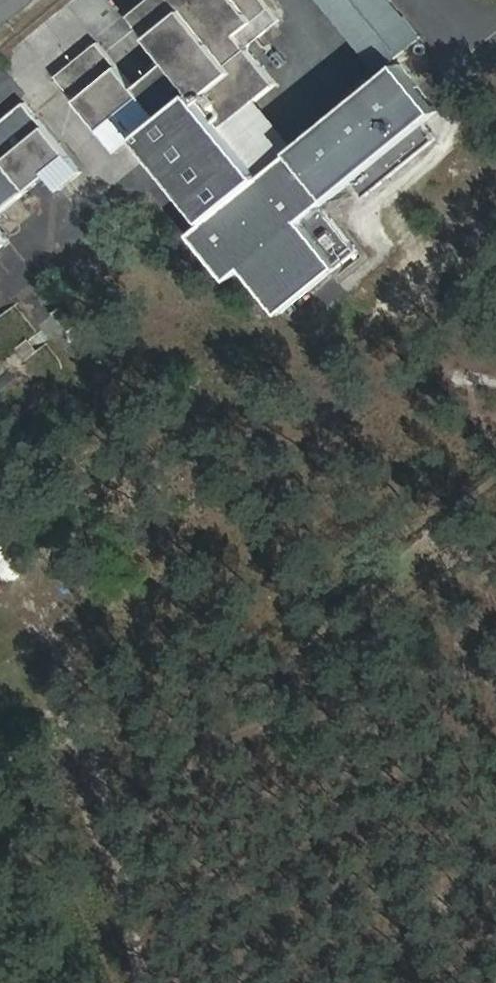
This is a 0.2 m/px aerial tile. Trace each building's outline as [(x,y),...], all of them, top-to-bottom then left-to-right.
[(403,63),(387,75),(302,141),(268,97),(284,84),(244,32),(274,8),(268,0),(153,0),(135,14),(201,90),(165,117),(143,134),(212,217),(198,233),(237,276),(248,263),(288,307),(361,245),(325,204),(355,180),(369,195),(439,136),(424,119),(441,106),(403,63)] [(398,0),(325,0),(387,75),(403,63),(429,39),(398,0)] [(165,117),(105,43),(63,76),(126,150),(143,134),(165,117)] [(0,128),(0,252),(18,237),(2,217),(53,175),(67,191),(91,170),(29,104),(0,128)]
